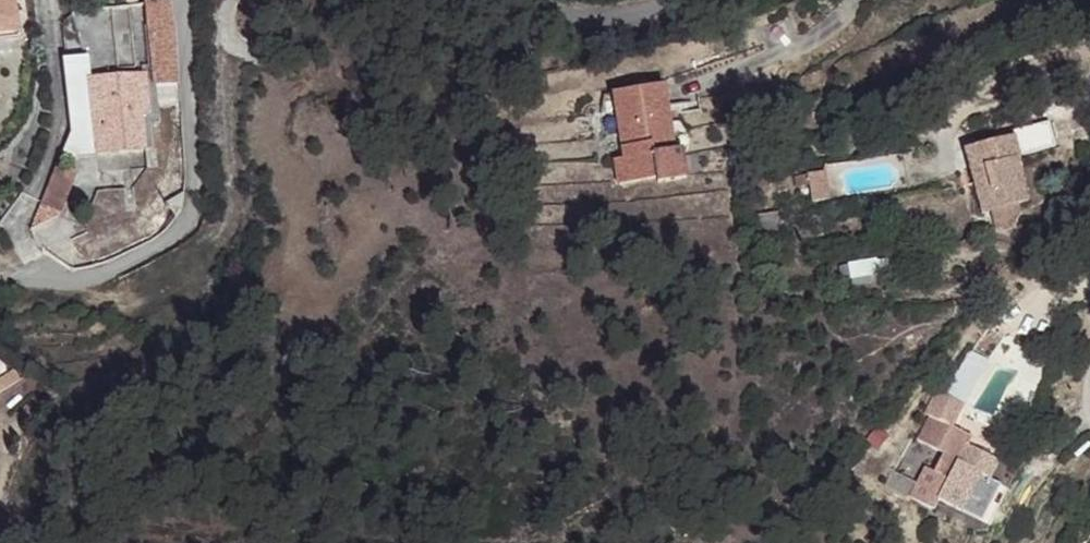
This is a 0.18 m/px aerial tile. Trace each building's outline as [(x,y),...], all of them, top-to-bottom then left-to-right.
[(19,38),(12,0),(0,0),(0,41),(19,38)] [(146,85),(178,82),(172,1),(141,3),(146,85)] [(146,76),(100,81),(103,120),(140,117),(149,116),(146,76)] [(100,81),(92,81),(96,129),(103,127),(103,120),(100,81)] [(669,90),(626,95),(631,127),(623,128),(626,159),(619,160),(622,184),(659,180),(660,185),(688,182),(684,152),(677,152),(669,90)] [(626,95),(619,96),(623,128),(631,127),(626,95)] [(140,117),(103,120),(103,127),(96,129),(97,157),(144,153),(140,117)] [(993,143),(947,170),(961,192),(971,185),(982,203),(976,206),(989,225),(992,223),(1018,207),(1026,202),(1003,165),(1006,164),(993,143)] [(801,200),(829,197),(826,172),(798,176),(801,200)] [(971,185),(961,192),(982,230),(989,225),(976,206),(982,203),(971,185)] [(1025,218),(1018,207),(992,223),(1002,240),(1018,230),(1025,218)] [(935,381),(926,404),(932,406),(955,414),(964,392),(935,381)] [(955,414),(932,406),(922,430),(949,440),(945,452),(934,448),(922,480),(950,492),(950,488),(975,497),(989,459),(999,462),(1006,444),(972,432),(976,422),(955,414)] [(989,459),(975,497),(985,501),(999,462),(989,459)]
